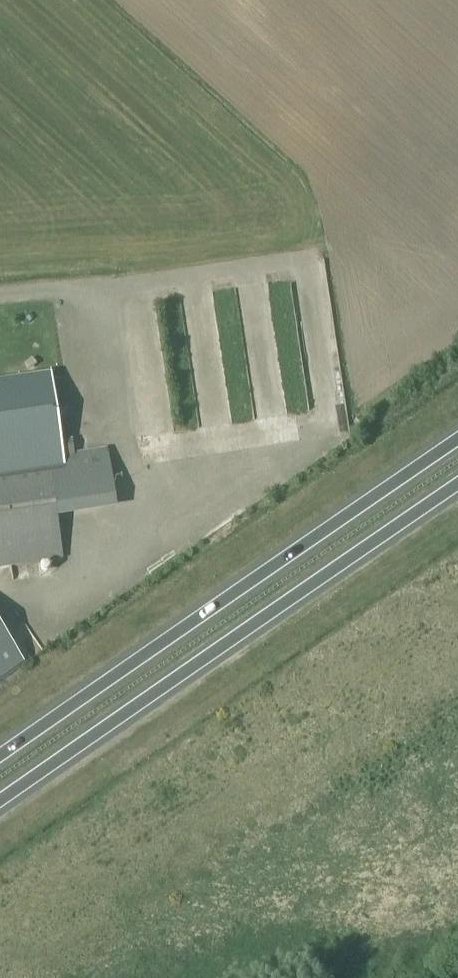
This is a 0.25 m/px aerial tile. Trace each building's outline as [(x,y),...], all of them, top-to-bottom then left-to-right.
[(50,381),(0,388),(0,570),(63,561),(54,503),(113,494),(107,449),(61,457),(50,381)]
